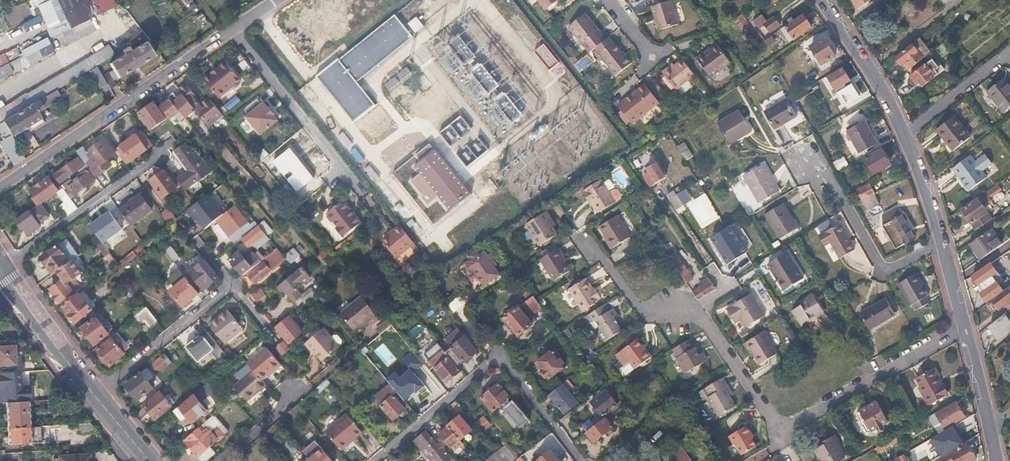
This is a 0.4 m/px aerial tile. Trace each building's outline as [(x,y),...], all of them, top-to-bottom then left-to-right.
[(90,0),(58,0),(71,27),(97,14),(90,0)] [(547,9),(558,0),(540,0),(547,9)] [(654,6),(661,30),(680,24),(673,0),(672,0),(654,6)] [(860,8),(872,0),(854,0),(860,8)] [(51,15),(46,4),(40,7),(45,18),(51,15)] [(1,69),(5,77),(130,12),(125,5),(1,69)] [(758,8),(746,16),(751,22),(763,15),(758,8)] [(569,24),(590,50),(595,46),(605,39),(590,20),(592,18),(586,11),(569,24)] [(375,31),(392,52),(415,34),(397,13),(375,31)] [(813,28),(804,14),(787,26),(796,39),(796,40),(813,28)] [(763,15),(751,22),(754,26),(757,24),(758,26),(767,20),(763,15)] [(416,18),(408,25),(416,35),(424,28),(416,18)] [(607,37),(592,18),(590,20),(605,39),(607,37)] [(796,39),(787,26),(782,29),(791,42),(796,39)] [(825,39),(820,30),(818,31),(807,38),(813,46),(825,39)] [(358,80),(392,52),(375,31),(341,57),(340,56),(334,62),(371,107),(376,102),(358,80)] [(779,38),(776,33),(770,37),(774,41),(779,38)] [(147,35),(144,37),(155,55),(159,53),(147,35)] [(501,137),(527,115),(523,110),(524,105),(468,36),(463,41),(458,35),(449,42),(446,55),(452,57),(468,76),(466,87),(476,89),(474,96),(478,92),(481,96),(494,99),(490,116),(498,117),(494,132),(498,136),(501,137)] [(605,39),(595,46),(610,65),(609,66),(616,75),(632,62),(627,55),(626,56),(609,35),(607,37),(605,39)] [(2,122),(18,112),(35,102),(56,89),(95,66),(109,58),(127,47),(122,37),(0,110),(0,119),(2,122)] [(912,44),(896,57),(902,64),(907,61),(913,68),(918,64),(924,59),(932,53),(932,52),(921,38),(912,44)] [(836,56),(825,39),(813,46),(824,64),(836,56)] [(130,51),(127,47),(109,58),(112,62),(109,64),(113,71),(101,76),(110,89),(115,85),(113,81),(116,78),(118,78),(153,56),(145,42),(130,51)] [(932,52),(932,53),(938,61),(949,52),(943,44),(932,52)] [(719,45),(712,50),(706,55),(705,53),(698,58),(712,77),(732,62),(719,45)] [(580,75),(594,63),(588,56),(574,67),(580,75)] [(677,88),(696,74),(684,58),(676,64),(664,73),(677,88)] [(243,78),(227,60),(204,78),(219,97),(233,87),(237,87),(240,85),(240,80),(243,78)] [(913,68),(908,72),(918,85),(920,82),(924,86),(939,73),(936,70),(939,67),(936,62),(934,60),(922,69),(918,64),(913,68)] [(355,120),(371,107),(334,62),(318,75),(355,120)] [(663,71),(664,73),(676,64),(674,62),(663,71)] [(936,70),(939,73),(945,68),(942,65),(939,67),(936,70)] [(98,90),(107,86),(97,68),(89,73),(98,90)] [(851,81),(845,69),(830,77),(839,93),(847,89),(845,84),(851,81)] [(1004,77),(987,91),(1003,112),(1009,106),(1009,84),(1004,77)] [(817,83),(816,82),(812,84),(815,89),(819,86),(820,88),(829,83),(826,78),(817,83)] [(633,122),(660,101),(646,83),(637,90),(638,91),(628,100),(626,98),(619,104),(633,122)] [(187,85),(180,91),(183,95),(190,102),(196,96),(187,85)] [(56,89),(35,102),(40,109),(61,97),(56,89)] [(637,90),(626,98),(628,100),(638,91),(637,90)] [(191,113),(196,110),(190,102),(183,95),(178,99),(175,94),(170,98),(172,101),(181,111),(186,117),(191,113)] [(224,115),(210,98),(196,110),(210,126),(224,115)] [(264,104),(259,98),(243,111),(261,134),(279,119),(276,114),(277,113),(271,106),(270,107),(266,102),(264,104)] [(797,116),(788,99),(766,112),(776,129),(797,116)] [(176,125),(177,124),(172,117),(181,111),(172,101),(162,109),(169,117),(176,125)] [(27,127),(30,132),(43,123),(37,113),(40,110),(40,109),(35,102),(18,112),(27,127)] [(152,129),(169,117),(162,109),(161,106),(159,108),(155,102),(141,113),(152,129)] [(210,126),(196,110),(191,113),(211,137),(215,133),(210,126)] [(753,131),(740,110),(718,123),(731,144),(753,131)] [(177,124),(186,117),(181,111),(172,117),(177,124)] [(2,122),(11,137),(27,127),(18,112),(2,122)] [(467,170),(490,152),(462,116),(439,134),(467,170)] [(970,138),(953,116),(937,129),(953,151),(970,138)] [(14,166),(24,159),(11,137),(2,122),(0,123),(0,143),(14,166)] [(862,123),(844,133),(857,156),(875,146),(862,123)] [(198,132),(206,141),(209,138),(201,129),(198,132)] [(147,150),(137,134),(121,146),(131,161),(147,150)] [(164,143),(168,149),(169,149),(177,143),(173,137),(164,143)] [(84,147),(77,151),(88,167),(91,170),(95,176),(104,170),(100,164),(107,159),(116,153),(105,138),(87,151),(84,147)] [(685,142),(677,147),(686,162),(694,157),(685,142)] [(212,169),(204,159),(203,161),(197,153),(194,155),(185,143),(175,150),(191,170),(179,179),(186,188),(212,169)] [(473,194),(432,143),(396,172),(436,223),(473,194)] [(301,160),(291,148),(275,161),(300,191),(316,177),(302,160),(301,160)] [(892,165),(884,151),(867,160),(875,174),(892,165)] [(988,176),(972,154),(952,169),(968,191),(988,176)] [(64,180),(84,166),(79,158),(59,172),(64,180)] [(107,159),(100,164),(104,170),(111,165),(107,159)] [(182,185),(166,163),(160,168),(163,172),(151,181),(163,198),(182,185)] [(666,177),(657,163),(648,168),(650,173),(645,176),(652,186),(666,177)] [(779,192),(763,165),(744,176),(761,203),(779,192)] [(623,178),(617,169),(612,172),(618,182),(623,178)] [(69,187),(75,195),(95,181),(87,170),(82,174),(83,177),(69,187)] [(58,192),(59,191),(50,177),(31,190),(40,204),(58,192)] [(582,193),(587,200),(589,199),(591,202),(598,213),(616,202),(601,180),(584,190),(585,191),(582,193)] [(861,200),(874,194),(870,184),(857,190),(861,200)] [(998,185),(991,189),(995,195),(1001,191),(998,185)] [(65,190),(70,198),(75,195),(69,187),(65,190)] [(63,208),(68,216),(78,209),(70,198),(65,190),(63,188),(59,191),(58,192),(67,205),(63,208)] [(684,205),(677,194),(674,189),(670,191),(674,198),(671,200),(677,210),(684,205)] [(991,189),(986,193),(990,199),(995,195),(991,189)] [(962,209),(976,231),(992,220),(988,214),(993,210),(990,205),(992,203),(990,199),(986,193),(978,198),(962,209)] [(141,194),(120,209),(131,226),(152,210),(141,194)] [(878,204),(874,194),(861,200),(861,201),(865,209),(878,204)] [(361,223),(344,201),(326,216),(330,221),(334,221),(338,227),(336,229),(344,238),(361,223)] [(799,228),(785,203),(766,214),(781,239),(799,228)] [(31,211),(33,215),(41,209),(39,205),(31,211)] [(916,238),(900,206),(886,213),(889,221),(885,223),(898,247),(916,238)] [(225,217),(218,222),(230,236),(246,224),(237,214),(232,207),(224,214),(225,217)] [(170,224),(173,221),(177,218),(169,208),(162,213),(170,224)] [(31,211),(17,220),(23,228),(25,227),(30,233),(40,226),(33,215),(31,211)] [(240,211),(237,214),(246,224),(249,221),(240,211)] [(557,235),(552,226),(548,221),(551,219),(547,212),(527,225),(540,246),(557,235)] [(224,214),(217,220),(218,222),(225,217),(224,214)] [(245,229),(249,233),(259,225),(251,216),(248,218),(252,224),(245,229)] [(629,237),(616,217),(599,228),(612,248),(629,237)] [(835,227),(831,219),(816,228),(821,235),(835,227)] [(855,251),(841,224),(823,235),(828,244),(832,241),(842,258),(855,251)] [(417,243),(402,225),(395,230),(396,232),(391,236),(384,241),(398,258),(417,243)] [(249,247),(266,233),(260,226),(243,240),(249,247)] [(746,253),(731,227),(712,239),(728,265),(746,253)] [(971,243),(981,260),(1003,245),(992,228),(971,243)] [(156,240),(162,247),(168,242),(160,231),(153,236),(156,240)] [(144,243),(142,245),(145,248),(156,240),(153,236),(144,243)] [(42,258),(54,274),(58,271),(73,260),(79,256),(67,239),(42,258)] [(322,261),(335,251),(331,247),(319,256),(322,261)] [(483,252),(480,247),(469,254),(473,259),(467,263),(474,273),(477,271),(486,284),(503,273),(498,265),(500,263),(493,252),(491,253),(488,249),(483,252)] [(118,263),(119,262),(133,251),(131,248),(115,260),(118,263)] [(555,281),(570,271),(562,258),(564,256),(559,249),(542,260),(555,281)] [(122,266),(136,255),(133,251),(119,262),(122,266)] [(230,259),(243,275),(261,261),(257,256),(252,260),(247,253),(243,256),(240,251),(230,259)] [(198,266),(205,260),(199,252),(192,258),(198,266)] [(676,252),(669,257),(685,280),(692,276),(690,274),(687,269),(676,252)] [(804,279),(788,253),(769,265),(785,292),(804,279)] [(562,258),(570,271),(572,270),(564,256),(562,258)] [(58,271),(64,280),(68,284),(75,279),(82,274),(73,260),(58,271)] [(210,285),(219,278),(205,260),(198,266),(190,272),(202,286),(207,281),(210,285)] [(269,267),(264,262),(248,275),(255,284),(276,267),(274,264),(269,267)] [(297,270),(278,286),(282,290),(285,288),(295,301),(302,295),(297,289),(306,281),(297,270)] [(930,294),(917,272),(899,283),(911,305),(915,304),(918,309),(930,302),(927,296),(930,294)] [(168,287),(177,298),(181,294),(175,287),(187,278),(183,273),(168,287)] [(1003,282),(997,273),(979,286),(983,293),(981,294),(987,303),(1003,291),(999,285),(1003,282)] [(184,306),(199,293),(187,278),(175,287),(181,294),(177,298),(184,306)] [(51,290),(60,303),(61,303),(75,293),(81,288),(75,279),(68,284),(64,280),(51,290)] [(603,298),(598,291),(596,292),(594,289),(588,279),(570,290),(584,311),(602,301),(601,299),(603,298)] [(205,290),(210,285),(207,281),(202,286),(205,290)] [(706,284),(693,292),(699,300),(716,289),(711,282),(706,284)] [(130,286),(125,289),(135,302),(140,298),(130,286)] [(302,295),(307,301),(316,294),(311,287),(302,295)] [(992,301),(994,302),(990,305),(993,310),(997,307),(999,310),(1006,305),(1009,309),(1009,308),(1009,287),(992,301)] [(252,295),(256,303),(265,298),(261,290),(252,295)] [(530,290),(523,296),(527,302),(535,296),(530,290)] [(84,291),(80,294),(93,310),(97,306),(84,291)] [(56,306),(58,309),(76,295),(75,293),(61,303),(60,303),(56,306)] [(93,310),(80,294),(64,307),(77,323),(93,310)] [(766,316),(752,294),(727,310),(735,323),(741,320),(746,328),(766,316)] [(543,308),(539,302),(535,296),(527,302),(525,303),(534,315),(543,308)] [(378,316),(363,297),(342,315),(356,331),(361,327),(362,328),(378,316)] [(805,328),(811,323),(827,314),(817,297),(803,305),(804,308),(797,313),(795,311),(794,312),(805,328)] [(896,314),(886,297),(860,312),(869,329),(896,314)] [(142,311),(147,307),(140,298),(135,302),(142,311)] [(173,313),(179,308),(171,298),(165,303),(173,313)] [(152,329),(160,323),(147,307),(142,311),(136,316),(142,325),(146,322),(152,329)] [(533,324),(520,307),(505,318),(519,335),(533,324)] [(245,328),(230,308),(210,324),(226,344),(245,328)] [(620,316),(616,310),(594,323),(598,330),(596,334),(603,344),(623,331),(616,320),(620,316)] [(827,314),(811,323),(813,326),(828,317),(827,314)] [(290,315),(277,326),(290,343),(301,333),(294,324),(296,323),(290,315)] [(1005,316),(990,328),(1000,340),(1009,331),(1009,322),(1005,316)] [(109,333),(97,318),(82,329),(95,345),(109,333)] [(342,345),(327,327),(308,342),(315,350),(317,349),(325,359),(342,345)] [(460,329),(440,344),(445,351),(450,357),(457,366),(466,360),(467,360),(477,351),(460,329)] [(764,332),(746,343),(754,356),(761,367),(780,357),(764,332)] [(691,340),(674,350),(679,359),(678,360),(687,374),(708,362),(704,353),(701,355),(691,340)] [(114,348),(109,341),(98,349),(110,365),(121,357),(120,355),(124,352),(119,345),(114,348)] [(284,341),(276,348),(282,356),(291,349),(284,341)] [(654,359),(649,351),(647,352),(644,348),(639,342),(619,356),(627,367),(623,370),(628,377),(654,359)] [(461,371),(457,366),(450,357),(445,351),(440,344),(438,343),(433,347),(425,354),(421,358),(430,369),(435,366),(436,368),(448,382),(461,371)] [(754,356),(746,343),(743,345),(751,357),(754,356)] [(14,347),(0,347),(0,366),(15,366),(14,347)] [(267,348),(248,364),(251,368),(262,380),(266,375),(271,371),(272,373),(281,365),(267,348)] [(546,367),(543,370),(550,378),(566,365),(555,350),(538,363),(540,366),(544,364),(546,367)] [(171,362),(165,354),(152,364),(156,369),(162,370),(171,362)] [(262,380),(251,368),(232,384),(245,399),(258,388),(260,389),(265,384),(262,380)] [(154,377),(148,369),(127,385),(139,401),(154,388),(149,381),(154,377)] [(917,380),(922,387),(927,396),(925,397),(931,406),(949,396),(943,386),(941,387),(937,379),(941,377),(936,369),(917,380)] [(390,381),(380,370),(375,374),(385,386),(390,381)] [(400,393),(410,406),(416,401),(429,390),(428,390),(434,385),(424,373),(424,374),(400,393)] [(328,379),(316,390),(319,393),(332,383),(328,379)] [(737,406),(731,395),(727,388),(729,387),(725,379),(707,389),(712,397),(709,399),(719,416),(737,406)] [(208,411),(193,424),(198,429),(215,414),(225,406),(207,383),(194,394),(208,411)] [(394,395),(398,391),(392,383),(377,396),(383,403),(382,405),(394,419),(406,409),(394,395)] [(580,404),(564,383),(550,394),(555,401),(566,415),(580,404)] [(481,398),(492,412),(510,397),(498,384),(481,398)] [(618,405),(607,390),(592,401),(604,416),(618,405)] [(171,407),(160,393),(144,406),(155,419),(171,407)] [(194,394),(175,411),(179,416),(183,412),(193,424),(208,411),(194,394)] [(497,417),(514,402),(510,397),(492,412),(497,417)] [(28,401),(6,403),(7,428),(30,427),(28,401)] [(878,402),(861,412),(872,432),(878,429),(879,431),(880,431),(881,432),(882,432),(883,432),(884,431),(885,430),(885,429),(885,428),(884,425),(890,422),(878,402)] [(937,412),(930,417),(936,426),(942,423),(946,428),(965,417),(958,403),(938,414),(937,412)] [(355,438),(363,431),(348,413),(327,430),(340,446),(353,436),(355,438)] [(473,430),(477,427),(465,413),(461,416),(473,430)] [(185,441),(202,460),(203,460),(212,453),(208,449),(218,440),(220,441),(230,432),(215,414),(198,429),(185,441)] [(448,425),(450,427),(461,440),(473,430),(461,416),(460,415),(448,425)] [(606,417),(587,432),(595,442),(614,427),(606,417)] [(280,421),(272,427),(275,430),(280,426),(281,427),(283,426),(280,421)] [(95,431),(89,423),(79,424),(79,432),(95,431)] [(30,427),(7,428),(8,443),(48,441),(47,426),(30,427)] [(758,446),(754,439),(751,434),(753,432),(749,426),(731,436),(735,444),(736,443),(743,455),(758,446)] [(452,448),(453,446),(460,441),(461,440),(450,427),(441,434),(452,448)] [(416,440),(422,448),(425,451),(429,448),(435,455),(431,458),(434,460),(447,460),(452,457),(444,447),(437,438),(435,436),(434,437),(433,436),(432,437),(427,431),(416,440)] [(832,436),(810,448),(818,460),(840,460),(842,460),(838,452),(834,444),(836,443),(832,436)] [(463,445),(460,441),(453,446),(456,450),(463,445)] [(490,458),(498,452),(489,442),(483,447),(487,452),(486,453),(490,458)] [(674,448),(684,460),(694,460),(680,443),(674,448)] [(885,443),(875,449),(878,454),(888,448),(885,443)] [(967,443),(942,457),(945,460),(956,460),(975,460),(976,460),(967,443)] [(425,451),(431,458),(435,455),(429,448),(425,451)] [(313,460),(333,460),(323,449),(312,459),(313,460)] [(551,451),(540,460),(559,460),(551,451)] [(498,452),(490,458),(487,460),(505,460),(498,452)]
